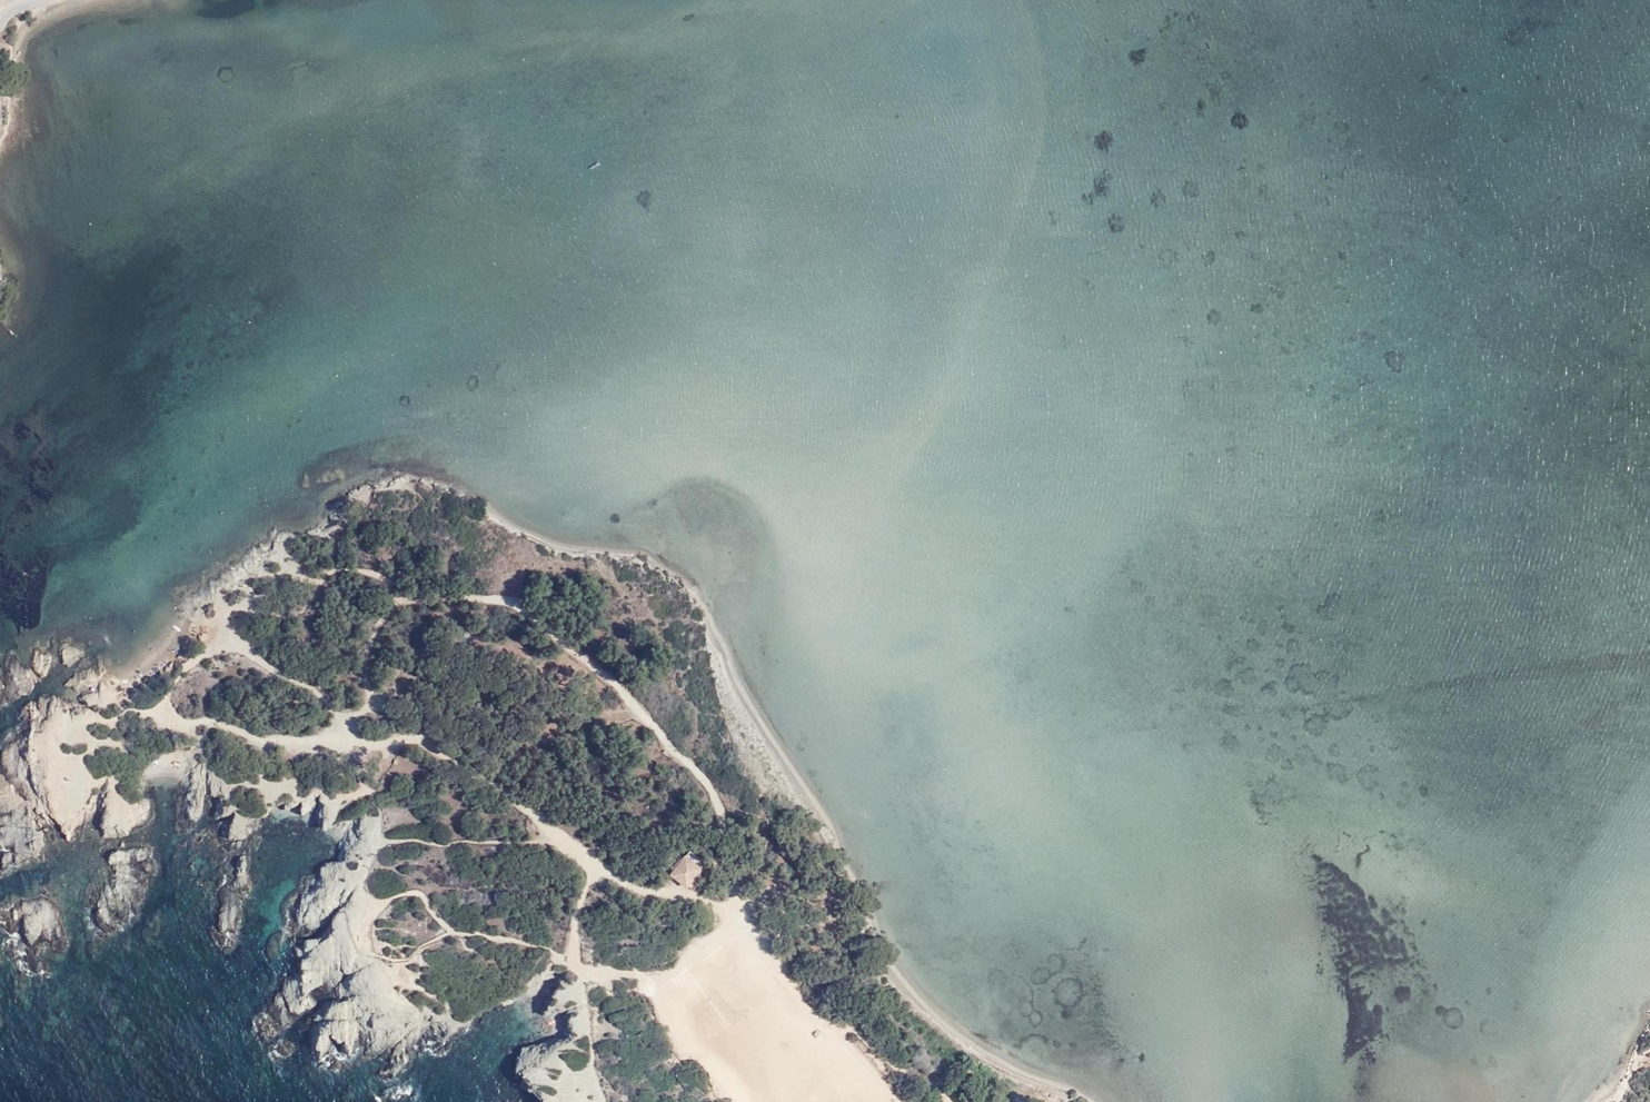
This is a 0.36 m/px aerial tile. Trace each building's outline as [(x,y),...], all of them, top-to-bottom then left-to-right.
[(686,856),(684,860),(699,872),(702,868),(686,856)] [(699,872),(684,860),(682,858),(672,870),(675,871),(691,884),(692,885),(701,874),(699,872)] [(691,884),(675,871),(672,875),(687,886),(691,884)]
